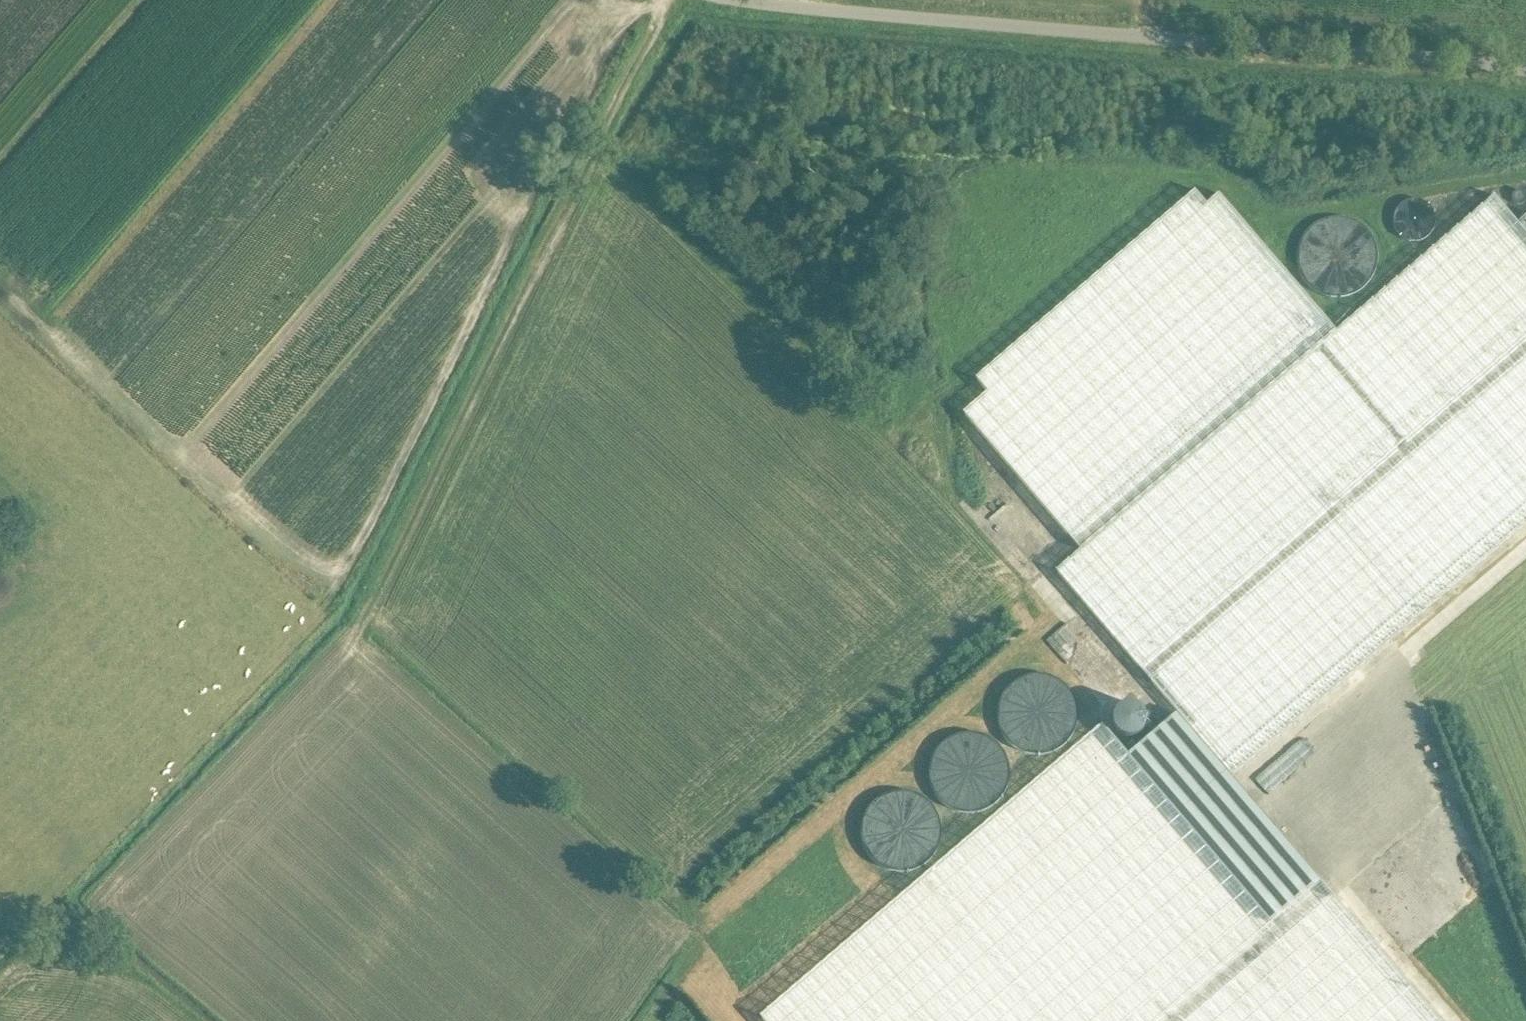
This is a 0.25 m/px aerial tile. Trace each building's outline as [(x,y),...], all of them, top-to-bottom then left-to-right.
[(963,412),(1080,549),(1055,570),(1177,713),(1233,778),(1427,611),(1525,526),(1525,216),(1518,223),(1493,194),(1336,330),(1219,192),(1207,203),(1195,189),(975,377),(987,392),(963,412)] [(1394,217),(1393,219),(1394,221),(1394,223),(1394,224),(1395,226),(1395,228),(1396,229),(1397,231),(1400,234),(1401,235),(1404,237),(1407,239),(1411,240),(1414,240),(1418,240),(1420,239),(1421,239),(1425,237),(1426,236),(1429,234),(1430,232),(1431,231),(1432,229),(1433,228),(1434,226),(1434,224),(1435,223),(1435,221),(1435,219),(1435,217),(1435,215),(1434,214),(1434,212),(1433,210),(1432,209),(1431,207),(1429,204),(1426,202),(1425,201),(1421,199),(1418,199),(1414,198),(1411,199),(1407,199),(1404,201),(1402,202),(1400,204),(1398,206),(1396,209),(1395,210),(1395,212),(1394,214),(1394,215),(1394,217)] [(1298,248),(1297,257),(1298,266),(1302,276),(1308,285),(1317,292),(1328,296),(1338,297),(1348,295),(1357,292),(1364,286),(1371,279),(1375,269),(1377,257),(1375,246),(1371,236),(1365,228),(1357,223),(1349,219),(1339,217),(1328,218),(1317,223),(1308,230),(1302,238),(1298,248)] [(1075,738),(1076,679),(1012,678),(1011,737),(1075,738)] [(760,1016),(765,1020),(1440,1020),(1268,819),(1233,778),(1177,713),(1161,726),(1128,754),(1102,724),(760,1016)] [(988,815),(1012,750),(953,728),(933,782),(958,791),(954,803),(988,815)] [(934,856),(936,796),(874,794),(872,854),(934,856)]
